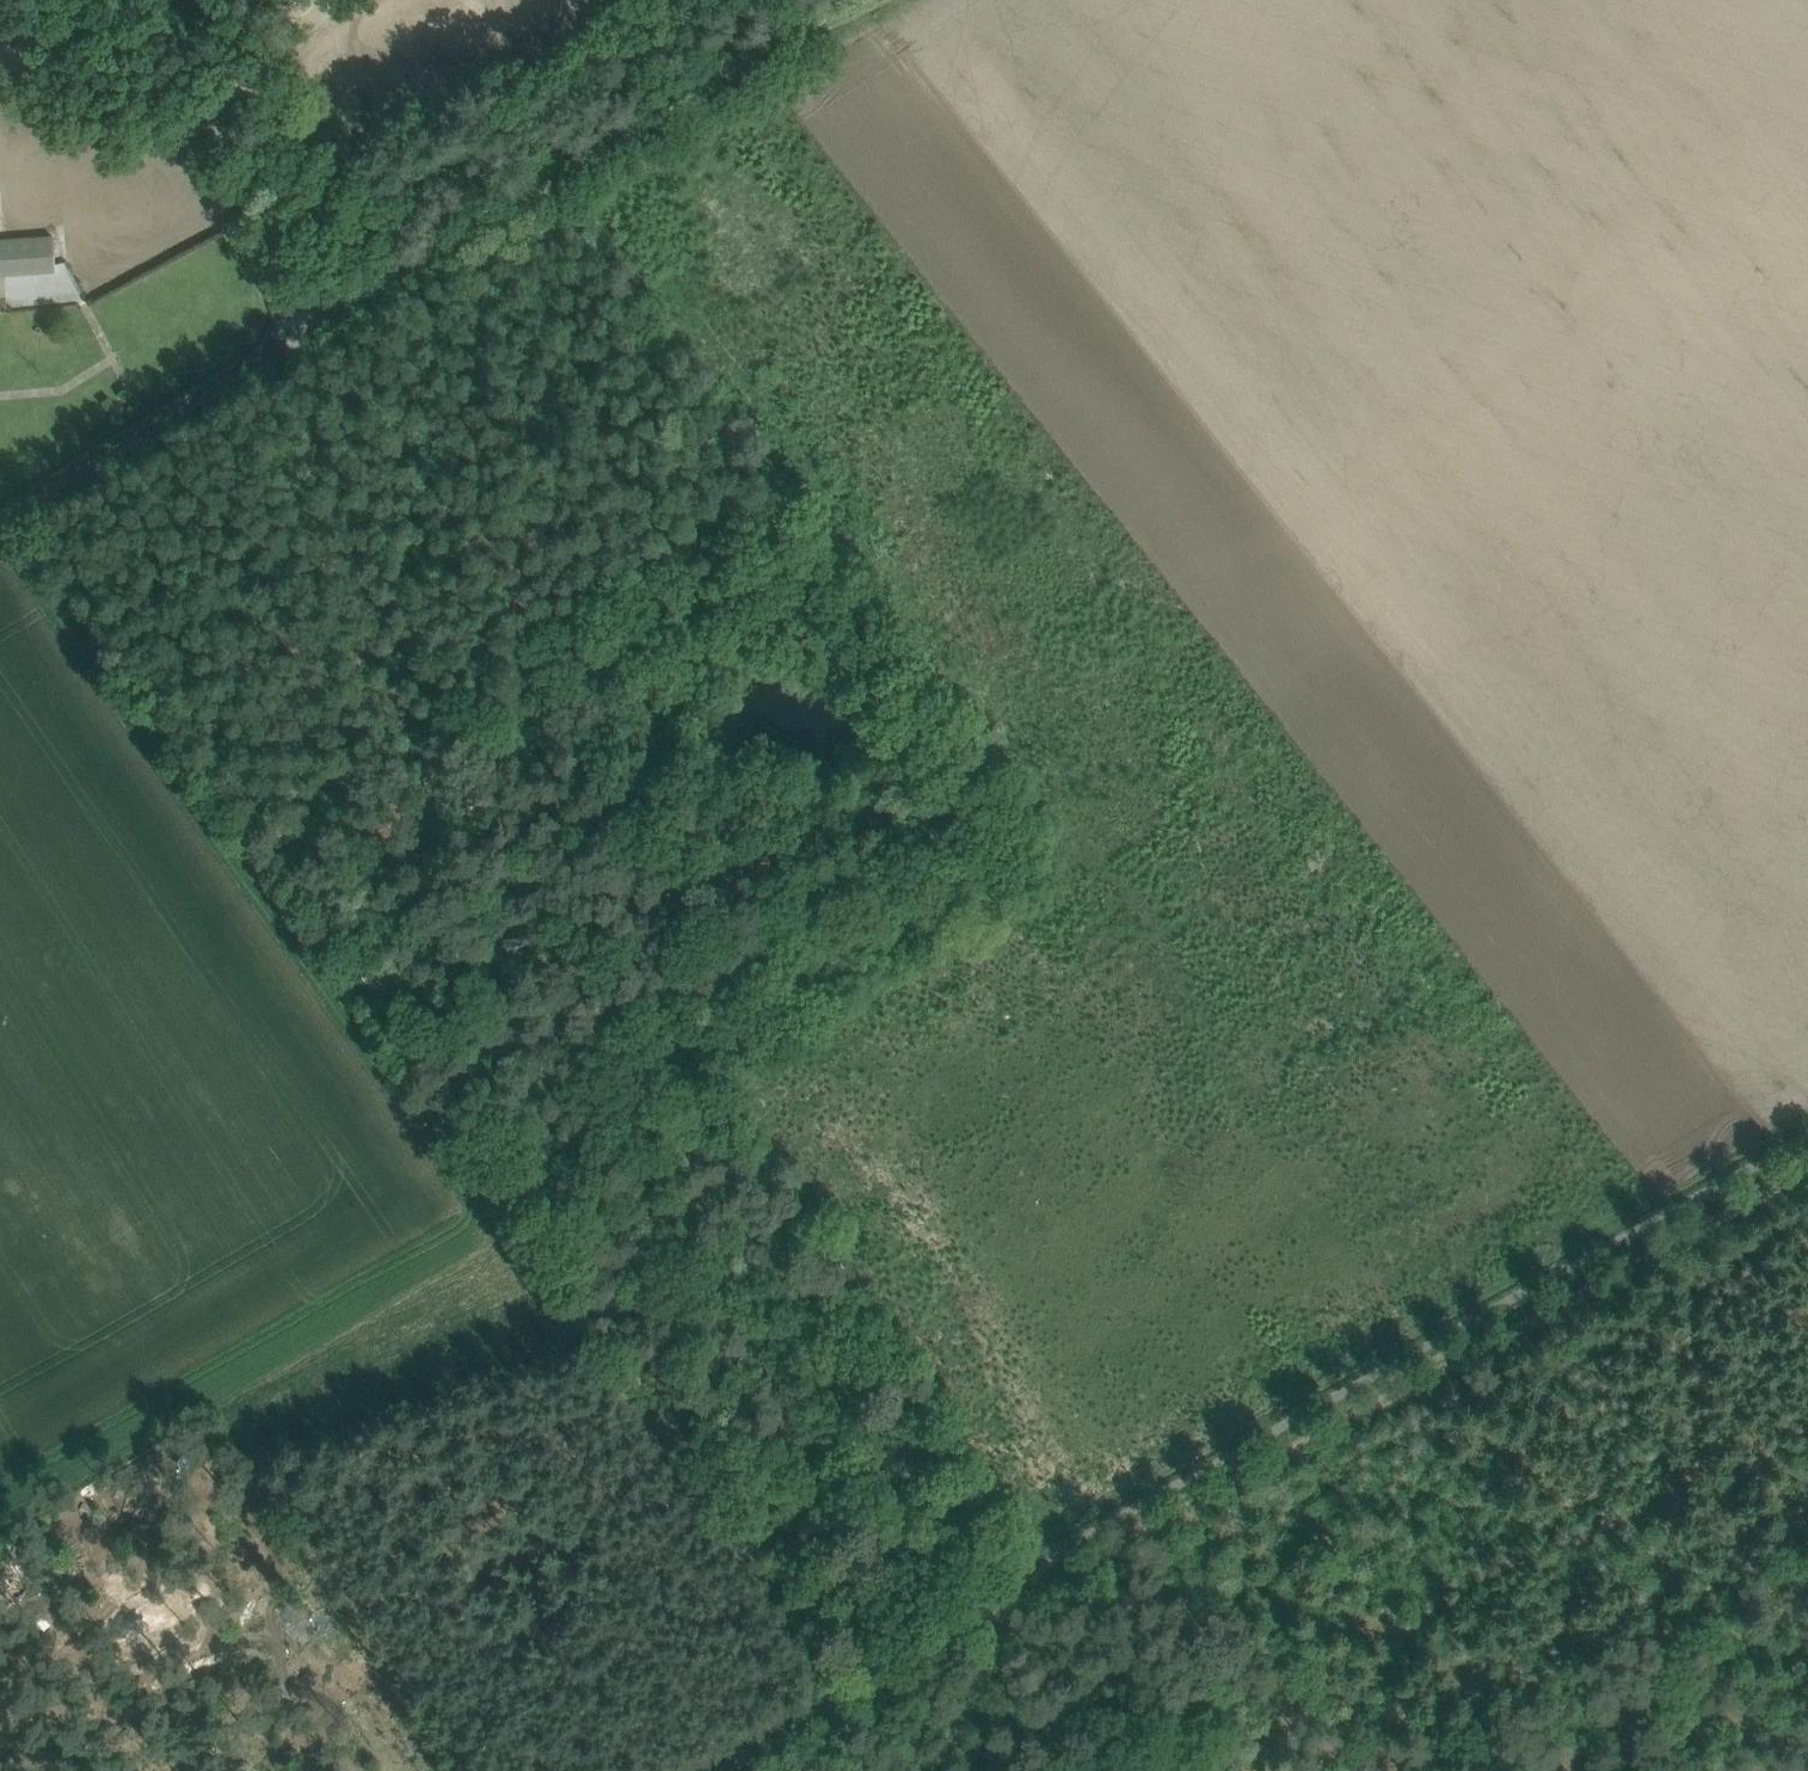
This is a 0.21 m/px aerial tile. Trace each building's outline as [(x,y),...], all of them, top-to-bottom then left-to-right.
[(139,205),(71,238),(78,252),(65,259),(85,299),(233,225),(212,183),(145,217),(139,205)]
